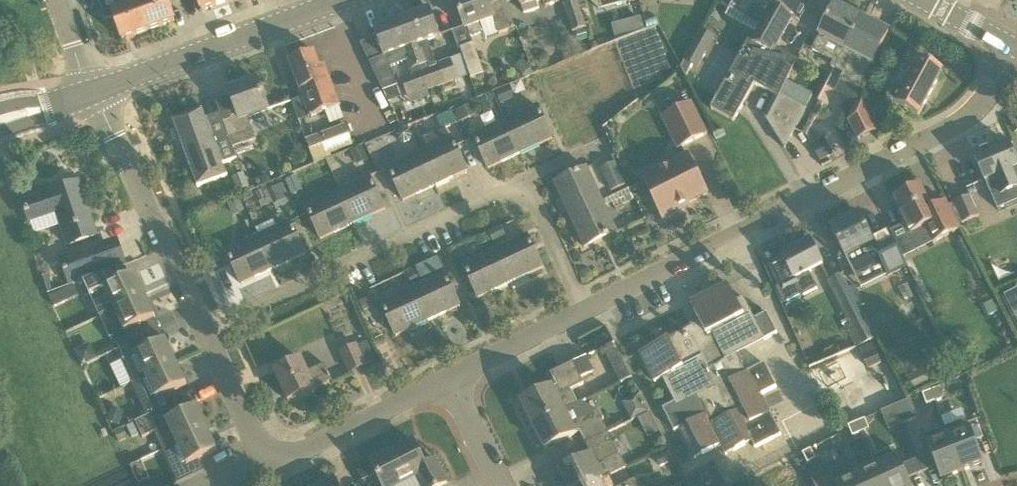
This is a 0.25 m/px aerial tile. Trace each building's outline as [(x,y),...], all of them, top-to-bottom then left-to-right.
[(106,21),(114,18),(122,40),(148,30),(138,3),(138,0),(98,0),(106,21)] [(138,3),(148,30),(175,21),(167,0),(145,0),(138,3)] [(202,11),(227,1),(227,0),(198,0),(202,11)] [(465,27),(453,31),(458,49),(460,49),(460,48),(473,44),(471,37),(480,33),(482,28),(481,23),(493,19),(499,34),(515,29),(505,0),(456,0),(465,27)] [(521,8),(522,7),(524,13),(539,9),(537,3),(544,1),(545,6),(563,1),(563,0),(519,0),(521,8)] [(573,32),(586,28),(577,0),(564,4),(573,32)] [(792,18),(799,21),(811,0),(735,0),(730,9),(744,17),(747,11),(765,21),(755,39),(751,36),(712,109),(734,121),(755,84),(779,97),(780,96),(797,60),(786,54),(775,48),(792,18)] [(846,50),(862,19),(836,5),(812,50),(834,62),(831,67),(834,69),(845,49),(846,50)] [(430,9),(402,19),(419,67),(430,89),(458,79),(451,60),(437,65),(431,50),(428,41),(440,37),(430,9)] [(641,17),(629,20),(633,33),(645,30),(641,17)] [(374,30),(377,38),(384,57),(369,62),(383,91),(396,87),(388,66),(391,66),(406,60),(411,75),(401,79),(407,97),(428,90),(430,89),(419,67),(402,19),(374,30)] [(845,49),(834,69),(843,74),(839,81),(858,91),(889,33),(862,19),(846,50),(845,49)] [(471,78),(484,74),(473,43),(473,44),(460,48),(460,49),(471,78)] [(681,68),(686,77),(693,65),(698,68),(707,53),(693,46),(681,68)] [(325,64),(320,66),(314,51),(289,61),(303,97),(291,102),(299,121),(310,116),(311,118),(313,118),(312,116),(325,111),(329,125),(344,120),(339,107),(341,106),(325,64)] [(894,88),(888,100),(919,117),(943,71),(911,54),(905,66),(913,70),(902,92),(894,88)] [(523,60),(515,69),(525,79),(534,70),(523,60)] [(240,121),(225,127),(233,149),(235,149),(257,141),(249,121),(270,113),(258,81),(229,91),(240,121)] [(516,97),(515,96),(511,86),(496,92),(501,104),(516,97)] [(824,90),(818,101),(824,104),(828,106),(834,96),(824,90)] [(780,96),(779,97),(771,113),(767,121),(785,148),(795,126),(804,108),(780,96)] [(862,102),(856,104),(848,120),(858,140),(876,130),(862,102)] [(461,121),(477,114),(472,104),(456,111),(461,121)] [(706,134),(691,104),(663,117),(679,148),(706,134)] [(505,121),(520,154),(553,139),(537,106),(505,121)] [(225,127),(220,114),(206,119),(203,109),(173,120),(198,187),(228,176),(223,164),(238,158),(235,149),(233,149),(225,127)] [(488,169),(520,154),(505,121),(473,136),(488,169)] [(345,126),(306,140),(315,164),(332,158),(330,154),(352,146),(346,130),(345,126)] [(397,136),(399,141),(399,143),(404,145),(405,143),(410,140),(411,135),(409,130),(404,128),(399,131),(397,136)] [(467,171),(459,153),(452,138),(420,153),(435,186),(467,171)] [(825,139),(811,146),(820,161),(833,154),(825,139)] [(1016,167),(1016,161),(1009,144),(996,150),(995,146),(974,155),(985,181),(995,177),(1006,204),(1016,200),(1016,185),(1010,170),(1016,167)] [(363,146),(351,151),(355,160),(357,165),(369,160),(363,146)] [(435,186),(420,153),(388,168),(403,201),(435,186)] [(655,210),(658,210),(663,219),(680,211),(678,208),(687,204),(689,207),(690,206),(688,203),(707,194),(688,155),(642,178),(653,199),(651,202),(655,210)] [(625,184),(615,162),(601,168),(611,191),(625,184)] [(555,183),(570,215),(602,200),(587,168),(555,183)] [(239,192),(249,188),(243,175),(234,178),(239,192)] [(291,195),(303,190),(297,176),(286,180),(291,195)] [(370,177),(338,192),(353,224),(385,209),(370,177)] [(56,215),(67,246),(97,236),(79,182),(50,191),(51,193),(23,203),(30,223),(56,215)] [(286,199),(279,184),(275,187),(273,182),(261,187),(262,189),(256,193),(260,202),(272,197),(275,204),(286,199)] [(914,188),(909,185),(901,189),(900,194),(895,197),(902,212),(898,214),(909,235),(925,227),(933,243),(960,230),(945,201),(931,208),(920,185),(914,188)] [(306,207),(312,221),(321,239),(353,224),(338,192),(306,207)] [(963,223),(978,217),(970,196),(954,202),(963,223)] [(244,208),(239,198),(227,203),(231,213),(244,208)] [(617,232),(602,200),(570,215),(585,247),(617,232)] [(831,229),(845,257),(855,276),(882,262),(888,275),(906,266),(889,232),(872,240),(860,215),(831,229)] [(258,237),(273,269),(305,254),(290,222),(277,228),(273,221),(256,229),(259,236),(258,237)] [(501,226),(489,232),(493,242),(506,236),(501,226)] [(487,233),(476,239),(479,246),(490,240),(487,233)] [(527,235),(495,250),(510,283),(542,268),(527,235)] [(258,237),(244,243),(226,252),(241,284),(273,269),(258,237)] [(797,284),(803,295),(817,288),(809,272),(822,265),(823,265),(810,240),(781,255),(783,257),(768,265),(779,287),(782,291),(797,284)] [(91,249),(61,259),(69,283),(99,273),(91,249)] [(510,283),(495,250),(463,265),(478,298),(510,283)] [(100,317),(145,296),(134,274),(123,279),(118,268),(83,281),(100,317)] [(445,274),(413,289),(428,321),(460,306),(453,292),(451,288),(445,274)] [(849,289),(842,275),(828,282),(849,324),(863,317),(859,308),(849,289)] [(736,352),(764,338),(775,332),(766,314),(755,320),(744,298),(737,301),(728,284),(690,303),(706,335),(698,339),(692,326),(640,353),(655,382),(663,378),(676,403),(663,409),(675,431),(679,428),(695,458),(721,445),(726,455),(752,442),(755,448),(781,434),(771,414),(761,394),(776,386),(764,364),(749,371),(742,375),(738,366),(742,364),(736,352)] [(856,285),(849,289),(859,308),(866,304),(856,285)] [(428,321),(413,289),(381,304),(396,336),(428,321)] [(1016,314),(1016,289),(1004,296),(1014,315),(1016,314)] [(155,318),(145,296),(100,317),(115,310),(125,331),(114,336),(119,349),(142,338),(137,327),(155,318)] [(994,300),(983,305),(989,316),(1000,311),(994,300)] [(147,349),(142,338),(119,349),(125,361),(122,362),(132,383),(146,377),(176,363),(166,340),(147,349)] [(367,342),(342,354),(351,372),(376,361),(367,342)] [(97,358),(90,344),(76,351),(82,364),(97,358)] [(860,349),(863,356),(868,368),(880,363),(875,351),(872,344),(860,349)] [(623,364),(622,362),(617,352),(608,357),(614,369),(623,364)] [(581,378),(593,372),(585,357),(551,374),(556,385),(522,402),(534,426),(567,410),(560,395),(570,390),(584,383),(581,378)] [(332,380),(325,364),(307,372),(302,360),(275,372),(288,402),(315,389),(315,388),(332,380)] [(176,363),(146,377),(162,410),(173,405),(168,394),(186,385),(176,363)] [(912,393),(930,384),(923,369),(904,378),(912,393)] [(943,398),(939,388),(931,391),(935,401),(943,398)] [(923,394),(927,404),(935,401),(931,391),(923,394)] [(579,432),(586,445),(609,433),(606,428),(597,411),(587,416),(581,403),(577,404),(567,410),(534,426),(545,449),(563,440),(579,432)] [(169,426),(177,444),(207,429),(197,407),(178,416),(173,405),(162,410),(135,422),(143,438),(169,426)] [(119,426),(124,411),(112,407),(107,421),(119,426)] [(650,413),(638,419),(642,426),(654,420),(650,413)] [(869,428),(864,419),(856,422),(861,432),(869,428)] [(848,426),(853,436),(861,432),(856,422),(848,426)] [(135,424),(127,427),(132,437),(139,434),(135,424)] [(122,429),(114,433),(119,443),(127,439),(122,429)] [(217,452),(207,429),(177,444),(193,477),(204,471),(199,460),(217,452)] [(962,471),(983,463),(970,429),(949,437),(962,471)] [(599,480),(625,467),(609,433),(586,445),(591,455),(560,470),(568,485),(587,485),(599,480)] [(835,449),(843,446),(838,436),(830,439),(835,449)] [(949,437),(927,445),(941,479),(962,471),(949,437)] [(383,485),(389,485),(415,473),(421,485),(440,485),(447,482),(436,460),(425,465),(413,441),(371,462),(383,485)] [(665,454),(655,458),(659,467),(669,462),(665,454)] [(898,458),(877,467),(886,485),(911,485),(898,458)] [(363,481),(374,475),(369,465),(358,471),(363,481)] [(877,467),(857,477),(862,485),(886,485),(877,467)] [(857,477),(837,485),(862,485),(857,477)]
